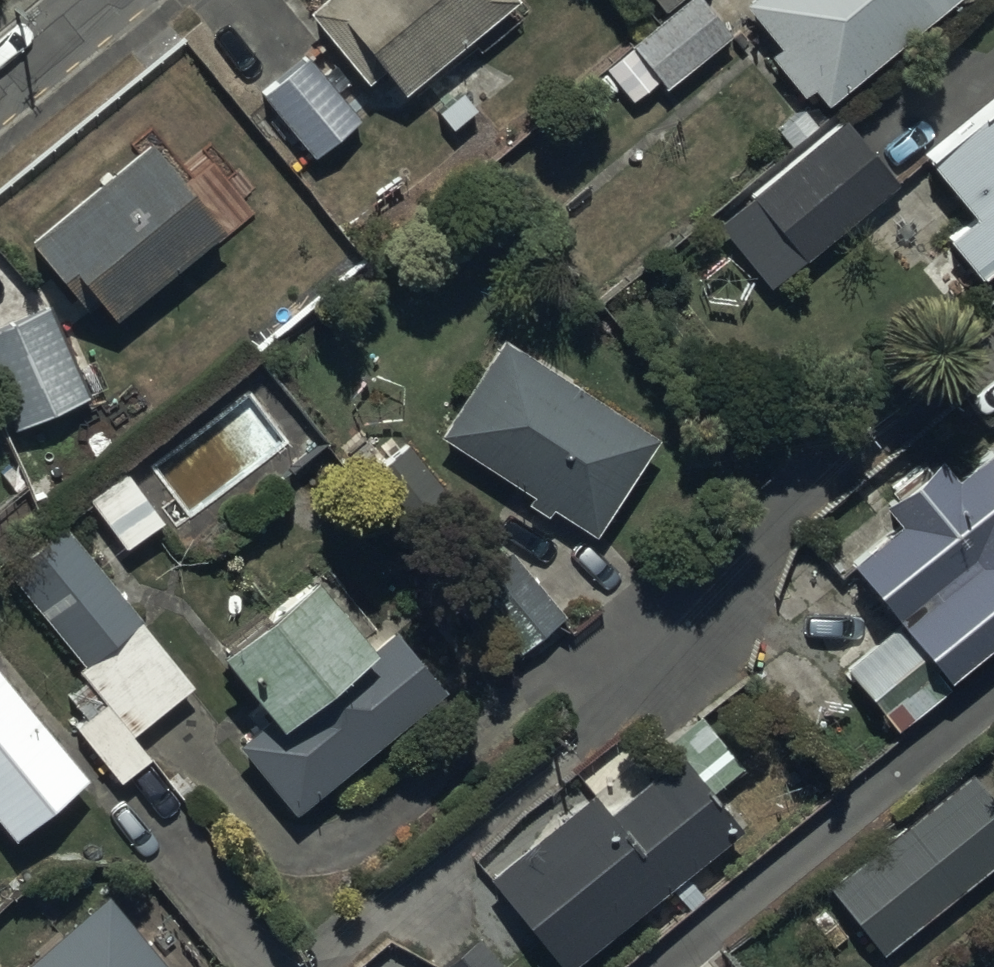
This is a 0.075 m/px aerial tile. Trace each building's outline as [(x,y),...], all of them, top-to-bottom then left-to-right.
[(309,11),(371,85),(386,73),(404,95),(517,0),(322,0),(309,11)] [(698,0),(688,0),(628,48),(666,94),(732,41),(698,0)] [(658,14),(676,0),(647,0),(658,14)] [(739,11),(776,55),(765,64),(800,105),(809,97),(823,114),(959,0),(753,0),(739,11)] [(304,65),(256,105),(312,171),(360,131),(304,65)] [(981,292),(993,281),(993,109),(924,170),(973,227),(946,251),(981,292)] [(898,182),(843,116),(712,225),(767,291),(898,182)] [(156,147),(30,243),(90,320),(103,310),(119,331),(231,245),(156,147)] [(54,307),(0,329),(0,403),(15,439),(94,406),(54,307)] [(526,362),(498,345),(435,445),(526,502),(520,511),(542,524),(546,517),(590,545),(655,443),(576,393),(590,370),(540,339),(526,362)] [(147,466),(171,496),(159,506),(176,528),(288,439),(246,386),(147,466)] [(993,442),(955,475),(937,454),(878,504),(896,525),(846,567),(898,628),(844,674),(900,740),(957,692),(947,680),(993,640),(993,444),(993,442)] [(78,657),(73,661),(83,673),(62,689),(81,713),(72,720),(116,777),(150,751),(131,726),(191,680),(76,530),(101,511),(124,541),(162,512),(120,458),(0,550),(0,556),(78,657)] [(515,549),(449,598),(503,669),(569,620),(515,549)] [(304,580),(208,660),(268,731),(231,762),(290,833),(443,705),(390,641),(370,658),(304,580)] [(7,847),(82,785),(0,687),(0,839),(7,847)] [(480,888),(541,966),(582,966),(738,848),(709,810),(740,787),(692,725),(480,888)] [(966,766),(823,878),(879,949),(993,859),(993,802),(966,766)] [(20,953),(32,966),(176,966),(105,882),(20,953)]
